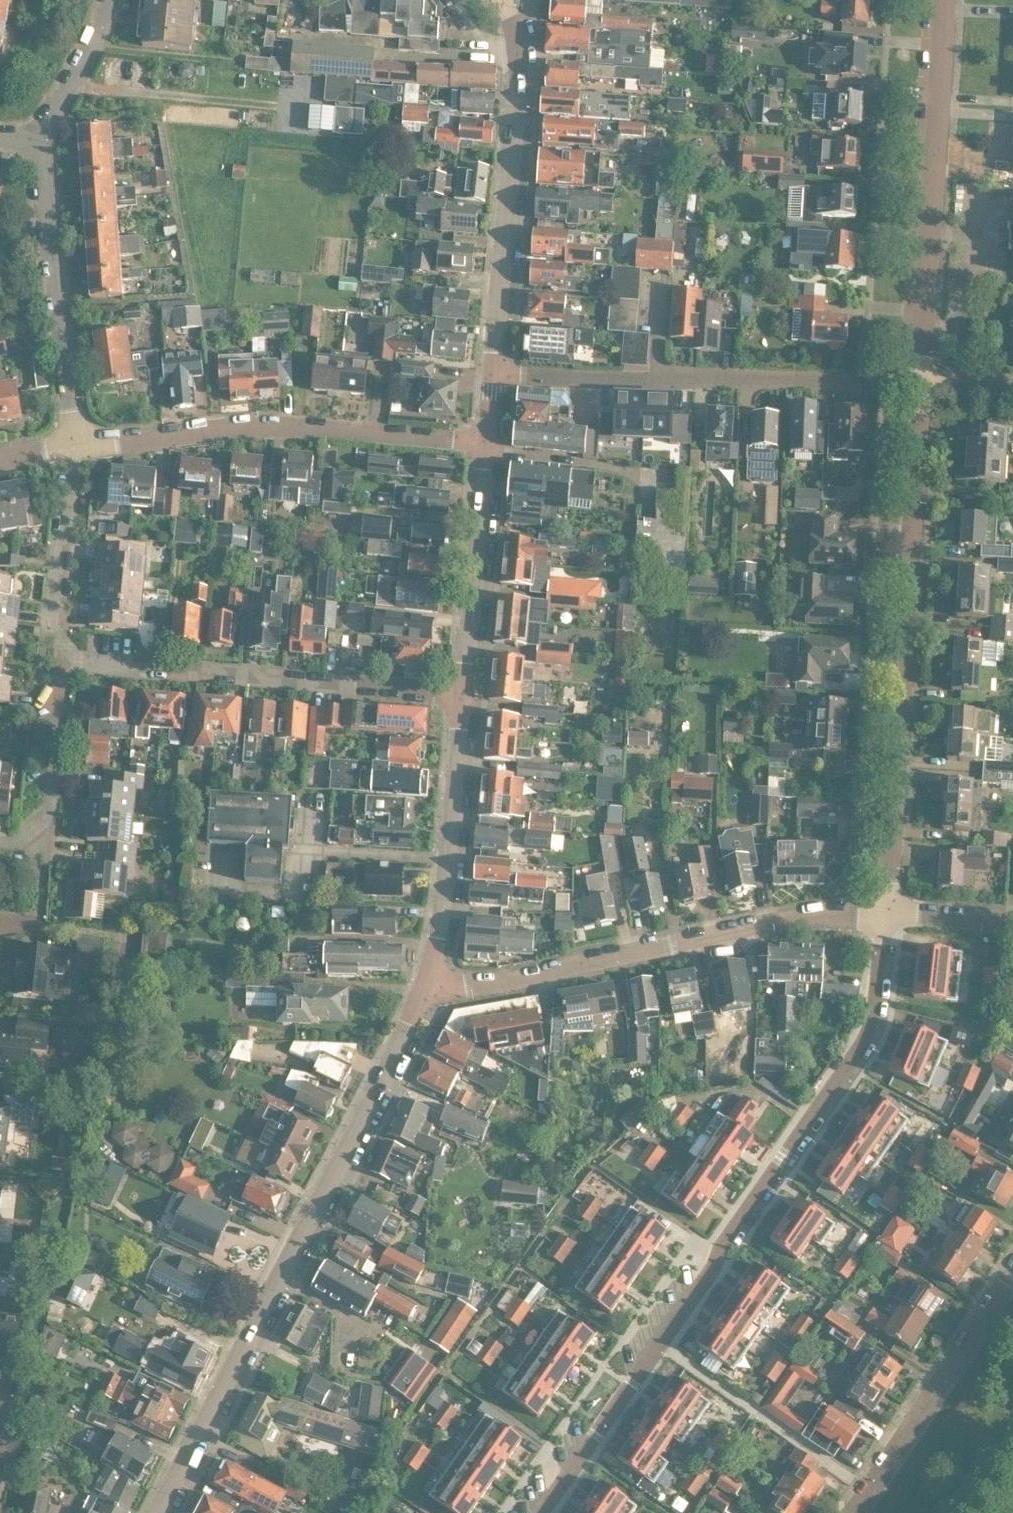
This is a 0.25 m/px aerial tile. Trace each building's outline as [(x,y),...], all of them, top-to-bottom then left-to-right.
[(6,19),(10,0),(0,0),(0,17),(6,19)] [(168,24),(170,0),(147,0),(145,16),(138,16),(137,21),(168,24)] [(168,24),(191,27),(194,0),(192,0),(170,0),(168,24)] [(306,11),(313,7),(309,0),(300,0),(306,11)] [(345,35),(342,0),(318,10),(318,33),(345,35)] [(426,0),(345,0),(350,15),(349,35),(442,43),(444,21),(434,20),(435,11),(426,0)] [(579,25),(579,29),(590,30),(650,35),(651,21),(617,19),(617,18),(601,17),(602,16),(600,16),(601,2),(585,1),(578,0),(552,0),(550,21),(564,22),(563,24),(579,25)] [(729,10),(730,0),(623,0),(623,3),(692,8),(729,10)] [(819,18),(834,19),(834,16),(839,16),(838,24),(864,27),(867,0),(820,0),(819,18)] [(267,18),(264,33),(274,34),(276,19),(267,18)] [(168,24),(137,21),(137,27),(144,28),(142,48),(165,50),(168,24)] [(189,53),(191,27),(168,24),(165,50),(189,53)] [(731,25),(730,38),(741,39),(754,40),(755,27),(742,26),(731,25)] [(586,65),(615,67),(647,70),(662,70),(663,53),(649,52),(650,35),(590,30),(579,29),(579,31),(548,29),(546,54),(577,56),(587,57),(586,65)] [(274,34),(264,33),(262,48),(271,49),(274,34)] [(808,51),(807,67),(815,67),(815,70),(820,70),(820,76),(827,77),(862,79),(865,47),(850,46),(851,36),(831,35),(822,34),(822,44),(821,50),(816,51),(814,51),(808,51)] [(415,85),(418,85),(448,88),(448,86),(494,90),(495,69),(463,66),(462,74),(449,73),(450,69),(372,62),(373,48),(293,41),(290,73),(326,76),(356,79),(416,84),(415,85)] [(738,58),(739,48),(722,46),(721,57),(738,58)] [(705,57),(703,73),(720,75),(721,58),(705,57)] [(245,72),(267,74),(270,60),(246,58),(245,72)] [(270,60),(267,74),(276,74),(278,60),(270,59),(270,60)] [(180,78),(188,79),(193,75),(193,70),(190,65),(182,64),(177,68),(177,73),(180,78)] [(577,78),(613,81),(614,69),(546,64),(545,87),(576,90),(577,78)] [(647,70),(615,67),(614,80),(640,82),(640,87),(644,87),(644,85),(661,86),(662,70),(647,70)] [(390,105),(402,106),(404,90),(391,89),(391,87),(355,84),(356,79),(326,76),(324,102),(354,105),(390,108),(390,105)] [(717,79),(716,96),(729,96),(729,79),(717,79)] [(829,129),(838,130),(841,127),(841,125),(859,126),(861,97),(834,95),(824,94),(824,84),(804,82),(803,94),(813,95),(811,121),(828,123),(827,126),(829,129)] [(417,107),(418,85),(415,85),(404,84),(404,90),(402,106),(417,107)] [(427,109),(427,112),(492,117),(494,94),(451,91),(450,104),(428,102),(427,109)] [(576,118),(628,122),(630,99),(542,91),(540,115),(576,118)] [(667,112),(684,113),(685,101),(668,99),(667,112)] [(782,125),(783,114),(769,113),(770,100),(757,99),(755,123),(782,125)] [(401,123),(426,125),(427,112),(427,109),(403,106),(403,108),(396,108),(395,114),(395,121),(402,121),(401,123)] [(362,124),(363,111),(335,109),(334,108),(332,134),(353,136),(354,124),(362,124)] [(596,151),(617,153),(618,137),(643,139),(644,127),(539,119),(537,145),(543,145),(543,146),(578,149),(578,150),(594,151),(596,151)] [(460,133),(424,130),(423,145),(437,146),(437,143),(458,145),(458,147),(472,149),(473,142),(491,143),(493,124),(461,122),(460,133)] [(109,126),(76,128),(78,153),(131,149),(130,140),(110,141),(109,126)] [(817,153),(816,169),(855,172),(858,144),(822,141),(823,132),(811,132),(809,152),(817,153)] [(131,149),(78,153),(80,177),(113,175),(111,160),(132,158),(131,149)] [(614,175),(598,174),(599,157),(584,156),(540,152),(537,185),(590,189),(612,190),(614,175)] [(741,157),(740,173),(780,175),(781,157),(765,156),(765,158),(741,156),(741,157)] [(630,158),(629,165),(654,167),(654,159),(630,158)] [(677,183),(669,160),(663,162),(662,182),(677,183)] [(244,181),(245,168),(232,167),(231,179),(244,181)] [(427,173),(426,181),(421,184),(400,181),(398,199),(409,200),(427,202),(428,196),(443,198),(443,190),(456,191),(455,200),(484,203),(487,169),(468,167),(467,173),(458,172),(457,178),(445,176),(445,175),(427,173)] [(113,175),(80,177),(81,202),(135,198),(134,188),(114,190),(113,175)] [(802,178),(781,176),(778,176),(777,188),(801,190),(802,178)] [(385,196),(386,194),(387,182),(371,181),(370,195),(383,196),(385,196)] [(652,182),(651,198),(657,198),(659,198),(660,183),(652,182)] [(660,183),(659,198),(676,200),(677,184),(660,183)] [(799,224),(819,225),(820,216),(852,219),(854,191),(814,188),(814,189),(807,189),(806,198),(804,198),(801,200),(801,204),(799,207),(798,213),(800,217),(799,224)] [(576,212),(596,214),(596,213),(611,214),(611,206),(621,207),(622,197),(612,196),(598,195),(598,197),(536,192),(534,219),(575,222),(576,212)] [(135,198),(81,202),(83,226),(116,223),(115,208),(135,207),(135,198)] [(676,200),(659,198),(657,198),(654,237),(673,239),(676,200)] [(474,237),(477,210),(444,206),(444,204),(427,202),(409,200),(408,210),(415,211),(414,221),(435,224),(436,218),(442,219),(441,233),(474,237)] [(176,235),(173,219),(162,221),(165,237),(176,235)] [(116,223),(83,226),(85,250),(138,246),(137,237),(117,238),(116,223)] [(821,225),(799,224),(785,224),(784,236),(796,237),(795,253),(791,253),(790,270),(797,271),(802,271),(809,272),(810,256),(825,257),(824,269),(851,271),(853,239),(827,237),(827,238),(822,238),(823,226),(821,225)] [(563,264),(592,266),(608,267),(609,255),(593,254),(578,253),(580,233),(566,232),(566,235),(534,232),(531,258),(564,261),(563,264)] [(680,261),(682,241),(639,238),(636,270),(671,272),(672,261),(680,261)] [(416,244),(413,274),(429,275),(430,271),(438,272),(437,273),(471,277),(474,250),(416,244)] [(138,246),(85,250),(87,274),(120,271),(119,257),(139,255),(138,246)] [(551,292),(565,293),(582,294),(583,280),(562,278),(563,266),(531,264),(529,286),(552,288),(551,292)] [(391,285),(391,280),(401,281),(402,271),(377,268),(376,283),(391,285)] [(634,334),(639,271),(611,269),(606,331),(634,334)] [(87,274),(89,299),(122,296),(121,281),(141,279),(140,270),(120,271),(87,274)] [(338,278),(337,291),(355,292),(356,279),(338,278)] [(802,285),(801,298),(803,298),(804,298),(822,299),(823,287),(802,285)] [(433,319),(466,323),(469,296),(436,292),(436,289),(424,288),(422,305),(434,306),(433,319)] [(602,290),(588,290),(587,298),(601,299),(602,290)] [(701,292),(672,290),(668,339),(691,340),(690,348),(698,349),(700,350),(707,350),(707,349),(715,349),(719,302),(700,301),(701,292)] [(740,301),(750,302),(751,294),(740,293),(740,301)] [(561,329),(582,331),(583,318),(571,317),(571,311),(564,310),(565,298),(529,295),(527,318),(549,320),(549,322),(562,323),(561,329)] [(787,297),(787,310),(792,311),(800,311),(798,342),(800,342),(826,344),(844,345),(845,345),(847,319),(818,317),(818,309),(824,309),(825,300),(822,299),(804,298),(803,298),(801,298),(787,297)] [(162,313),(171,312),(192,310),(191,302),(161,304),(162,313)] [(124,320),(139,319),(138,309),(123,310),(124,320)] [(318,340),(321,310),(303,309),(300,339),(318,340)] [(162,313),(163,323),(172,322),(173,331),(199,328),(198,312),(198,310),(192,310),(171,312),(162,313)] [(199,328),(199,333),(224,332),(223,311),(198,312),(199,328)] [(263,335),(287,333),(287,316),(262,316),(262,317),(250,318),(251,339),(263,339),(263,335)] [(368,318),(366,336),(374,337),(371,362),(391,364),(392,354),(395,354),(396,337),(395,336),(396,321),(368,318)] [(416,339),(396,337),(395,354),(465,361),(468,337),(453,336),(454,326),(435,324),(434,333),(432,333),(431,347),(417,346),(418,341),(416,341),(416,339)] [(582,331),(561,329),(525,326),(524,335),(528,335),(528,341),(524,340),(523,355),(523,362),(529,362),(529,363),(549,364),(579,366),(579,362),(569,361),(571,345),(589,346),(590,336),(592,336),(592,332),(582,331)] [(95,360),(129,356),(126,332),(92,336),(95,360)] [(646,362),(648,335),(622,333),(622,338),(624,338),(622,338),(623,334),(632,335),(630,360),(622,359),(622,360),(646,362)] [(129,356),(95,360),(92,361),(95,386),(136,380),(134,365),(142,364),(148,371),(158,370),(155,352),(129,356)] [(314,360),(311,393),(337,396),(341,356),(331,354),(330,362),(314,360)] [(337,396),(363,399),(367,366),(352,364),(353,357),(341,356),(337,396)] [(31,358),(35,388),(47,387),(43,357),(31,358)] [(230,404),(255,403),(253,373),(253,367),(252,367),(251,358),(217,360),(219,394),(229,393),(230,404)] [(165,385),(169,385),(171,412),(193,410),(191,379),(201,378),(200,359),(163,362),(165,385)] [(393,368),(392,376),(419,380),(417,402),(419,403),(420,403),(419,413),(453,416),(456,383),(430,380),(432,365),(394,361),(393,364),(393,368)] [(253,367),(253,373),(255,403),(278,401),(276,366),(253,367)] [(0,388),(0,422),(18,419),(13,386),(0,388)] [(515,425),(514,425),(512,447),(582,454),(584,454),(586,431),(558,429),(558,420),(568,421),(570,406),(563,394),(563,392),(549,391),(549,394),(517,391),(516,403),(517,403),(515,425)] [(616,416),(601,415),(598,432),(597,442),(614,442),(614,438),(641,440),(645,398),(617,396),(616,416)] [(692,420),(671,419),(672,400),(645,398),(641,440),(669,442),(668,447),(690,448),(692,420)] [(816,407),(792,406),(790,454),(822,455),(823,425),(815,425),(816,407)] [(827,426),(826,461),(846,462),(847,452),(863,453),(863,439),(867,439),(868,422),(864,422),(864,409),(836,408),(835,426),(827,426)] [(727,464),(731,413),(709,412),(705,462),(727,464)] [(750,484),(770,484),(773,482),(775,482),(777,448),(776,448),(776,417),(753,415),(752,440),(747,444),(747,453),(750,457),(746,460),(745,480),(748,481),(750,484)] [(436,421),(388,416),(388,421),(436,425),(436,421)] [(963,454),(967,454),(1004,457),(1006,430),(1004,430),(1005,425),(1003,422),(988,421),(986,423),(986,429),(959,427),(958,439),(964,440),(963,454)] [(582,454),(581,459),(595,460),(597,442),(598,432),(586,431),(584,454),(582,454)] [(321,467),(334,468),(335,450),(323,449),(321,467)] [(1002,483),(1004,457),(967,454),(966,468),(957,467),(956,480),(1002,483)] [(270,470),(267,501),(281,502),(282,489),(299,491),(299,504),(299,506),(319,508),(320,489),(309,489),(310,484),(311,474),(312,457),(285,455),(284,471),(270,470)] [(409,478),(430,480),(439,481),(450,482),(452,461),(417,457),(416,469),(397,467),(398,461),(371,457),(369,474),(396,477),(409,478)] [(261,462),(233,459),(231,485),(259,488),(261,462)] [(210,466),(183,463),(180,490),(194,492),(193,500),(217,502),(218,497),(219,484),(208,482),(210,466)] [(118,507),(130,508),(134,464),(130,464),(130,471),(111,469),(109,485),(100,484),(97,514),(117,516),(118,507)] [(155,492),(157,473),(138,472),(139,465),(134,464),(130,508),(153,510),(152,517),(164,518),(165,493),(155,492)] [(507,503),(508,504),(556,508),(566,509),(566,508),(590,510),(594,474),(570,471),(570,469),(511,464),(507,503)] [(340,502),(341,487),(353,488),(354,472),(323,471),(321,501),(340,502)] [(822,483),(854,484),(854,472),(823,471),(822,483)] [(376,508),(427,513),(447,515),(449,494),(437,493),(439,481),(430,480),(429,492),(408,490),(407,498),(378,495),(376,508)] [(25,483),(9,486),(16,529),(32,526),(25,483)] [(9,486),(0,487),(0,538),(2,537),(1,531),(16,529),(9,486)] [(821,488),(821,500),(821,501),(833,501),(834,489),(821,488)] [(807,490),(806,510),(819,510),(819,491),(807,490)] [(179,495),(165,493),(164,518),(175,519),(176,519),(179,495)] [(218,497),(217,502),(215,523),(230,525),(232,498),(218,497)] [(345,511),(346,505),(321,502),(320,515),(345,518),(346,511),(345,511)] [(554,520),(556,508),(508,504),(506,526),(553,530),(554,520)] [(654,522),(651,574),(684,576),(687,513),(655,511),(654,522)] [(960,544),(992,546),(993,531),(985,530),(985,529),(1001,527),(999,514),(985,516),(962,515),(960,544)] [(360,540),(388,543),(391,520),(363,517),(360,540)] [(198,521),(176,519),(175,519),(172,545),(195,547),(198,521)] [(810,520),(808,564),(853,566),(854,538),(836,537),(837,522),(810,520)] [(442,549),(445,527),(413,523),(412,532),(397,530),(395,543),(402,544),(402,545),(442,549)] [(128,539),(129,527),(107,525),(106,537),(128,539)] [(247,528),(218,525),(216,546),(246,548),(247,528)] [(263,530),(252,529),(250,552),(261,553),(263,530)] [(296,533),(294,549),(321,552),(323,536),(296,533)] [(533,547),(533,543),(503,541),(501,562),(531,565),(545,566),(546,547),(570,550),(571,539),(540,536),(538,547),(533,547)] [(401,544),(388,543),(367,541),(367,543),(363,543),(362,552),(366,553),(366,555),(399,558),(401,544)] [(103,586),(143,590),(146,561),(143,561),(145,548),(98,543),(97,557),(106,558),(103,586)] [(23,559),(0,556),(0,566),(22,569),(23,559)] [(398,576),(439,580),(441,559),(409,556),(408,567),(399,566),(398,576)] [(995,571),(1012,572),(1012,560),(996,559),(995,571)] [(499,584),(530,587),(530,583),(540,584),(540,576),(531,575),(531,565),(501,562),(499,584)] [(751,565),(736,565),(735,597),(750,598),(751,565)] [(957,592),(987,594),(989,569),(959,567),(957,592)] [(319,570),(316,603),(334,605),(337,572),(319,570)] [(257,651),(270,652),(270,649),(276,650),(276,643),(279,643),(279,633),(287,634),(290,577),(276,576),(274,598),(266,597),(265,613),(253,612),(251,648),(257,648),(257,651)] [(374,607),(435,613),(437,592),(409,589),(410,581),(378,577),(374,607)] [(16,621),(17,609),(9,608),(12,580),(0,579),(0,619),(16,621)] [(805,606),(804,624),(848,627),(850,599),(822,597),(823,581),(798,579),(796,606),(805,606)] [(547,583),(546,596),(580,599),(581,586),(547,583)] [(172,641),(197,644),(201,611),(204,611),(207,585),(202,584),(202,588),(194,588),(191,611),(176,609),(172,641)] [(688,584),(687,596),(716,597),(717,585),(688,584)] [(140,619),(143,590),(103,586),(100,614),(90,613),(88,625),(137,630),(138,618),(140,619)] [(955,617),(985,619),(986,605),(998,606),(999,595),(987,594),(957,592),(955,617)] [(579,612),(580,599),(546,596),(545,602),(545,609),(549,609),(579,612)] [(209,644),(232,646),(233,634),(236,634),(237,618),(240,618),(242,599),(229,597),(228,617),(211,616),(209,644)] [(547,625),(549,609),(545,609),(545,602),(497,598),(495,620),(525,623),(542,624),(547,625)] [(616,616),(632,618),(633,604),(617,602),(616,616)] [(335,605),(334,605),(316,603),(313,629),(338,631),(338,623),(333,623),(334,616),(335,605)] [(310,627),(312,608),(294,606),(289,654),(323,658),(325,633),(313,631),(310,627)] [(370,634),(430,641),(432,621),(419,620),(417,615),(373,611),(370,634)] [(990,629),(1012,631),(1012,619),(991,617),(990,629)] [(3,661),(6,633),(15,634),(16,621),(0,619),(0,661),(3,661)] [(525,623),(495,620),(493,642),(523,645),(536,646),(536,643),(540,643),(542,624),(525,623)] [(990,629),(989,642),(980,644),(954,642),(952,666),(994,669),(996,644),(1012,645),(1012,631),(990,629)] [(339,645),(340,634),(328,633),(327,644),(339,645)] [(370,647),(371,637),(357,636),(355,646),(370,647)] [(793,656),(791,683),(795,683),(806,684),(817,684),(818,668),(844,670),(846,642),(803,639),(803,640),(798,640),(797,656),(793,656)] [(431,661),(432,648),(427,648),(427,644),(381,641),(379,665),(425,669),(426,660),(431,661)] [(536,646),(535,653),(563,656),(564,645),(540,643),(536,643),(536,646)] [(563,656),(535,653),(534,665),(562,667),(563,662),(570,663),(570,657),(563,656)] [(611,653),(610,660),(629,662),(630,655),(611,653)] [(522,659),(492,656),(490,678),(520,681),(531,682),(532,670),(521,669),(522,659)] [(0,661),(0,702),(8,703),(10,690),(0,689),(3,661),(0,661)] [(628,690),(629,667),(618,666),(614,689),(628,690)] [(1003,669),(994,669),(952,666),(951,691),(990,694),(991,681),(1002,682),(1003,669)] [(765,684),(788,685),(789,671),(766,670),(765,684)] [(520,681),(490,678),(488,701),(518,703),(519,694),(531,696),(531,698),(543,699),(544,687),(520,685),(520,681)] [(795,692),(775,691),(769,691),(769,704),(794,706),(795,692)] [(101,692),(99,721),(90,720),(88,738),(85,765),(106,767),(109,740),(128,742),(128,739),(129,726),(130,724),(125,724),(127,706),(123,705),(124,694),(101,692)] [(129,726),(128,739),(142,740),(147,740),(148,729),(159,730),(162,697),(140,695),(137,726),(129,726)] [(180,742),(184,699),(162,697),(159,730),(169,731),(168,741),(180,742)] [(212,760),(214,734),(217,702),(195,700),(192,734),(186,734),(184,758),(212,760)] [(239,704),(217,702),(214,734),(225,735),(224,743),(235,744),(239,704)] [(813,714),(812,727),(842,729),(844,705),(803,702),(802,713),(813,714)] [(272,738),(275,706),(251,704),(249,736),(244,736),(242,763),(253,764),(255,737),(272,738)] [(539,706),(522,705),(521,718),(538,719),(539,706)] [(387,735),(387,733),(389,710),(389,709),(352,706),(352,709),(350,730),(350,732),(387,735)] [(538,719),(555,721),(556,708),(539,706),(538,719)] [(303,741),(306,709),(280,707),(278,743),(274,743),(272,766),(282,767),(285,740),(303,741)] [(322,707),(322,710),(320,729),(325,729),(342,731),(342,730),(350,730),(352,709),(322,707)] [(322,756),(325,729),(320,729),(322,710),(309,709),(306,755),(322,756)] [(424,736),(426,713),(389,710),(387,733),(424,736)] [(995,739),(997,713),(976,712),(949,711),(948,736),(989,738),(995,739)] [(516,722),(516,718),(485,715),(483,737),(515,740),(515,730),(521,730),(522,722),(516,722)] [(729,733),(731,719),(723,718),(721,732),(729,733)] [(841,754),(842,729),(812,727),(811,741),(801,740),(794,739),(794,751),(841,754)] [(608,744),(620,744),(621,729),(609,728),(608,744)] [(627,747),(647,747),(647,733),(627,733),(627,747)] [(989,738),(948,736),(946,761),(982,763),(981,772),(1012,774),(1012,764),(994,762),(995,739),(989,738)] [(514,750),(515,740),(483,737),(482,759),(513,762),(513,759),(530,760),(531,751),(514,750)] [(389,743),(374,742),(373,752),(375,752),(374,762),(417,766),(420,742),(389,739),(389,743)] [(766,758),(768,758),(785,759),(791,760),(791,746),(767,745),(766,758)] [(599,766),(603,766),(620,767),(621,767),(622,750),(600,749),(599,766)] [(785,760),(768,759),(767,780),(784,781),(785,760)] [(714,775),(714,761),(698,761),(698,775),(714,775)] [(538,765),(516,762),(515,776),(537,778),(538,765)] [(170,779),(183,781),(183,778),(184,765),(184,764),(171,763),(170,779)] [(387,768),(329,763),(328,773),(330,773),(329,789),(424,797),(426,773),(387,770),(387,768)] [(197,766),(184,765),(183,778),(195,779),(197,766)] [(561,767),(538,765),(537,778),(559,780),(561,767)] [(6,815),(12,768),(0,766),(0,814),(6,815)] [(129,766),(128,777),(141,779),(142,779),(143,767),(129,766)] [(226,774),(222,774),(221,781),(236,783),(238,771),(238,769),(227,769),(226,774)] [(981,772),(981,784),(999,785),(999,784),(1012,785),(1012,774),(981,772)] [(623,799),(624,775),(598,773),(597,797),(623,799)] [(511,777),(481,774),(479,796),(523,800),(523,799),(521,799),(523,780),(510,779),(511,777)] [(682,791),(681,802),(711,804),(712,780),(683,779),(683,775),(670,774),(669,790),(682,791)] [(135,792),(141,793),(142,779),(141,779),(128,777),(105,775),(104,787),(92,786),(90,801),(80,800),(79,812),(132,818),(135,792)] [(945,780),(943,805),(980,808),(981,797),(981,784),(972,782),(945,780)] [(671,791),(670,804),(680,804),(681,791),(671,791)] [(551,803),(552,793),(539,792),(538,801),(551,803)] [(210,796),(207,834),(206,843),(245,846),(243,882),(277,885),(280,849),(286,849),(289,802),(210,796)] [(479,796),(477,817),(478,818),(507,820),(507,816),(521,818),(523,800),(479,796)] [(767,826),(767,817),(768,798),(767,798),(750,797),(749,826),(767,826)] [(353,815),(353,822),(408,826),(410,802),(352,798),(351,815),(353,815)] [(776,799),(768,798),(767,817),(775,817),(776,799)] [(839,813),(838,799),(806,799),(807,813),(812,813),(839,813)] [(608,802),(607,819),(622,820),(623,802),(608,802)] [(978,832),(980,808),(943,805),(941,831),(978,832)] [(129,846),(132,818),(79,812),(78,824),(87,825),(85,842),(98,843),(97,855),(133,859),(135,846),(129,846)] [(569,834),(570,820),(554,818),(539,816),(539,819),(538,819),(538,816),(529,815),(529,818),(528,818),(527,831),(553,834),(553,832),(569,834)] [(478,818),(478,828),(506,830),(507,820),(478,818)] [(327,828),(326,842),(408,848),(410,826),(408,826),(353,822),(352,830),(327,828)] [(605,822),(603,835),(620,837),(621,824),(605,822)] [(479,861),(508,864),(508,857),(497,856),(498,852),(506,852),(506,844),(511,845),(511,846),(524,847),(523,849),(549,852),(551,835),(506,830),(478,828),(475,827),(473,849),(480,850),(479,861)] [(722,837),(718,838),(728,894),(732,893),(735,895),(742,894),(744,891),(754,889),(750,868),(756,867),(749,832),(740,834),(735,830),(725,832),(722,837)] [(1009,849),(1010,836),(982,834),(981,847),(1009,849)] [(603,871),(619,867),(614,840),(597,839),(603,871)] [(640,840),(620,845),(626,876),(630,875),(631,882),(621,884),(625,902),(635,900),(638,913),(662,908),(656,877),(643,879),(642,873),(647,872),(640,840)] [(796,846),(796,888),(801,888),(803,885),(823,885),(823,845),(796,846)] [(773,886),(793,885),(794,888),(796,888),(796,846),(774,846),(774,852),(762,852),(762,874),(773,874),(773,886)] [(957,855),(939,854),(937,887),(972,890),(973,872),(982,872),(984,849),(957,847),(957,855)] [(687,852),(690,871),(674,874),(679,903),(705,899),(703,887),(711,886),(709,870),(710,870),(707,849),(687,852)] [(132,872),(133,859),(97,855),(96,867),(83,865),(81,882),(71,881),(71,886),(66,886),(63,919),(87,922),(89,895),(124,899),(126,871),(132,872)] [(473,873),(473,881),(507,884),(507,887),(523,888),(543,890),(544,878),(515,875),(515,879),(508,878),(509,864),(508,864),(479,861),(475,861),(474,863),(472,864),(471,871),(473,873)] [(351,866),(351,896),(400,897),(400,867),(351,866)] [(613,920),(604,874),(582,878),(586,899),(577,901),(582,927),(613,920)] [(470,885),(468,906),(506,910),(507,898),(522,900),(548,903),(549,892),(523,890),(470,885)] [(555,892),(555,910),(568,910),(568,892),(555,892)] [(331,907),(346,907),(346,894),(332,894),(331,907)] [(331,936),(393,938),(394,913),(356,913),(356,907),(346,907),(331,907),(331,924),(331,936)] [(281,908),(270,908),(270,918),(281,918),(281,908)] [(467,917),(466,939),(531,944),(533,927),(513,926),(514,921),(499,919),(467,917)] [(248,930),(249,926),(248,923),(246,920),(242,918),(238,919),(235,922),(234,926),(235,929),(237,932),(241,933),(245,933),(248,930)] [(570,934),(570,927),(561,926),(561,934),(570,934)] [(570,947),(570,934),(560,935),(561,947),(570,947)] [(75,956),(101,959),(102,941),(77,939),(75,956)] [(531,944),(466,939),(464,961),(495,964),(496,952),(531,955),(531,944)] [(357,972),(399,972),(400,948),(356,947),(356,946),(323,945),(323,947),(317,947),(317,959),(282,958),(282,976),(301,977),(301,975),(329,976),(329,978),(357,978),(357,972)] [(756,972),(756,973),(757,977),(757,981),(767,982),(767,983),(784,983),(784,999),(777,999),(776,1035),(777,1035),(777,1041),(791,1042),(792,1035),(793,1035),(794,1004),(795,947),(768,946),(767,957),(757,957),(756,972)] [(46,977),(67,980),(70,955),(54,954),(54,950),(20,947),(18,959),(16,959),(14,974),(17,974),(15,994),(44,997),(46,977)] [(795,947),(794,1004),(804,1005),(805,984),(821,985),(822,948),(795,947)] [(918,949),(915,974),(947,978),(957,979),(960,954),(950,953),(918,949)] [(712,968),(711,968),(719,1015),(748,1010),(740,963),(712,968)] [(982,982),(998,984),(1000,971),(984,969),(982,982)] [(664,977),(671,1015),(699,1010),(692,973),(664,977)] [(300,990),(301,977),(282,976),(226,974),(225,989),(245,990),(245,1007),(278,1008),(277,1024),(311,1026),(311,1021),(335,1022),(335,1017),(343,1017),(344,997),(335,997),(335,992),(300,990)] [(915,974),(911,999),(944,1003),(944,1001),(949,1001),(954,1002),(957,979),(947,978),(915,974)] [(637,1035),(626,1036),(627,1065),(645,1064),(644,1037),(649,1036),(646,1020),(656,1019),(651,980),(628,983),(634,1029),(636,1029),(637,1035)] [(982,982),(981,993),(997,995),(998,984),(982,982)] [(611,985),(584,989),(591,1029),(592,1028),(603,1026),(601,1017),(616,1015),(611,985)] [(857,1008),(859,988),(833,985),(831,1005),(857,1008)] [(581,1031),(591,1029),(584,989),(558,994),(561,1009),(552,1011),(549,1054),(560,1054),(562,1033),(581,1030),(581,1031)] [(444,1031),(443,1031),(467,1044),(486,1041),(488,1053),(494,1052),(495,1056),(538,1078),(546,1082),(549,1048),(543,1049),(537,1014),(539,1014),(537,999),(454,1012),(444,1031)] [(693,1038),(704,1036),(714,1034),(710,1012),(689,1016),(693,1038)] [(24,1074),(26,1055),(29,1055),(30,1043),(44,1045),(47,1023),(18,1020),(16,1035),(0,1033),(0,1069),(5,1070),(5,1072),(24,1074)] [(906,1026),(896,1051),(925,1063),(936,1068),(946,1044),(934,1038),(917,1031),(906,1026)] [(255,1029),(228,1027),(228,1040),(254,1042),(255,1029)] [(952,1027),(948,1042),(968,1047),(972,1033),(952,1027)] [(443,1031),(431,1054),(447,1062),(446,1065),(459,1071),(457,1074),(456,1076),(500,1099),(508,1084),(478,1069),(486,1053),(473,1046),(467,1044),(443,1031)] [(714,1034),(704,1036),(707,1058),(718,1056),(714,1034)] [(766,1050),(767,1040),(754,1039),(752,1074),(783,1076),(785,1058),(772,1057),(772,1051),(766,1050)] [(596,1057),(605,1055),(603,1041),(594,1043),(596,1057)] [(236,1042),(228,1060),(249,1064),(252,1043),(236,1042)] [(308,1076),(318,1081),(338,1091),(349,1069),(331,1060),(340,1045),(293,1043),(288,1053),(308,1063),(309,1061),(314,1064),(309,1075),(308,1076)] [(205,1054),(217,1065),(222,1060),(210,1049),(205,1054)] [(896,1051),(887,1071),(927,1089),(936,1068),(925,1063),(896,1051)] [(989,1066),(1007,1076),(1012,1066),(1012,1065),(996,1055),(989,1066)] [(428,1059),(416,1083),(445,1097),(456,1076),(457,1074),(428,1059)] [(963,1064),(959,1075),(975,1082),(979,1071),(963,1064)] [(1000,1089),(1007,1076),(989,1066),(982,1079),(1000,1089)] [(230,1080),(234,1071),(225,1067),(221,1076),(230,1080)] [(292,1107),(322,1122),(333,1100),(314,1090),(318,1081),(308,1076),(309,1075),(291,1072),(283,1087),(298,1094),(292,1107)] [(959,1075),(958,1077),(954,1086),(970,1093),(975,1082),(959,1075)] [(77,1086),(66,1084),(64,1100),(74,1102),(77,1086)] [(477,1115),(483,1102),(460,1090),(454,1102),(464,1107),(463,1108),(477,1115)] [(942,1111),(948,1098),(933,1091),(927,1105),(942,1111)] [(875,1100),(887,1108),(892,1101),(881,1093),(875,1100)] [(305,1148),(303,1147),(312,1129),(283,1114),(288,1104),(263,1095),(249,1123),(266,1132),(263,1138),(303,1158),(305,1154),(303,1153),(305,1148)] [(10,1142),(12,1127),(6,1126),(8,1116),(32,1118),(34,1099),(6,1096),(5,1108),(0,1108),(0,1159),(3,1159),(5,1141),(10,1142)] [(871,1097),(856,1117),(883,1136),(892,1142),(906,1122),(897,1115),(875,1100),(871,1097)] [(733,1113),(727,1121),(746,1135),(755,1122),(749,1117),(756,1107),(743,1098),(739,1104),(734,1100),(728,1109),(733,1113)] [(645,1099),(619,1122),(627,1132),(653,1109),(645,1099)] [(980,1099),(967,1124),(992,1137),(1005,1111),(980,1099)] [(426,1112),(399,1100),(392,1118),(427,1133),(429,1127),(422,1124),(426,1112)] [(1004,1117),(1012,1122),(1012,1100),(1004,1117)] [(678,1103),(672,1113),(685,1123),(692,1113),(678,1103)] [(486,1124),(445,1107),(437,1127),(478,1144),(486,1124)] [(679,1133),(685,1123),(672,1113),(665,1123),(679,1133)] [(717,1114),(702,1135),(711,1141),(738,1160),(752,1139),(746,1135),(727,1121),(717,1114)] [(202,1115),(191,1141),(203,1146),(214,1120),(202,1115)] [(145,1161),(145,1162),(158,1171),(171,1164),(171,1149),(158,1141),(145,1148),(145,1150),(143,1150),(143,1155),(137,1155),(129,1150),(127,1145),(132,1143),(131,1141),(133,1139),(133,1125),(121,1117),(107,1124),(107,1139),(119,1147),(120,1146),(122,1148),(121,1149),(121,1161),(132,1168),(143,1162),(142,1161),(145,1161)] [(856,1117),(843,1137),(869,1156),(878,1162),(892,1142),(883,1136),(856,1117)] [(989,1143),(998,1148),(994,1154),(1012,1164),(1012,1162),(1012,1122),(1004,1117),(998,1128),(989,1143)] [(424,1139),(427,1133),(392,1118),(384,1136),(437,1158),(442,1147),(424,1139)] [(979,1145),(974,1142),(956,1132),(953,1130),(946,1143),(972,1158),(979,1145)] [(702,1135),(687,1155),(696,1162),(723,1181),(738,1160),(711,1141),(702,1135)] [(843,1137),(829,1157),(855,1175),(864,1181),(878,1162),(869,1156),(843,1137)] [(246,1159),(248,1165),(256,1168),(285,1183),(295,1165),(297,1165),(299,1161),(301,1162),(303,1158),(263,1138),(260,1145),(254,1142),(246,1159)] [(406,1190),(410,1180),(420,1157),(405,1151),(383,1141),(369,1174),(406,1190)] [(642,1154),(656,1164),(664,1153),(650,1143),(642,1154)] [(926,1165),(933,1155),(919,1146),(912,1155),(926,1165)] [(650,1172),(656,1164),(642,1154),(637,1163),(650,1172)] [(919,1175),(926,1165),(912,1155),(905,1165),(919,1175)] [(445,1159),(437,1158),(434,1157),(430,1180),(441,1182),(445,1159)] [(829,1157),(814,1177),(823,1183),(838,1194),(841,1196),(855,1175),(829,1157)] [(969,1170),(978,1175),(969,1191),(978,1196),(1002,1209),(1012,1190),(1012,1178),(976,1157),(969,1170)] [(98,1182),(104,1161),(91,1158),(85,1178),(98,1182)] [(201,1202),(209,1188),(191,1178),(196,1169),(181,1161),(168,1186),(201,1202)] [(696,1162),(682,1182),(708,1201),(723,1181),(696,1162)] [(672,1176),(659,1194),(668,1201),(695,1220),(708,1201),(682,1182),(679,1180),(672,1176)] [(287,1197),(259,1183),(252,1179),(245,1193),(235,1188),(228,1200),(260,1216),(261,1213),(276,1220),(287,1197)] [(932,1198),(939,1188),(928,1181),(921,1190),(932,1198)] [(107,1206),(115,1188),(101,1182),(93,1200),(107,1206)] [(823,1183),(816,1192),(831,1203),(838,1194),(823,1183)] [(537,1187),(511,1184),(509,1203),(536,1206),(537,1187)] [(891,1185),(884,1195),(898,1205),(905,1195),(891,1185)] [(581,1205),(595,1215),(602,1205),(577,1188),(570,1198),(581,1205)] [(891,1215),(898,1205),(884,1195),(877,1205),(891,1215)] [(172,1211),(179,1214),(169,1236),(212,1256),(229,1219),(179,1196),(172,1211)] [(417,1217),(424,1203),(410,1196),(403,1210),(417,1217)] [(393,1236),(400,1224),(388,1217),(389,1215),(362,1200),(347,1226),(373,1241),(380,1228),(393,1236)] [(799,1201),(784,1221),(810,1240),(818,1246),(834,1226),(799,1201)] [(918,1219),(925,1209),(913,1202),(907,1212),(918,1219)] [(588,1224),(595,1215),(581,1205),(574,1214),(588,1224)] [(630,1208),(616,1228),(651,1253),(666,1233),(640,1215),(630,1208)] [(970,1209),(957,1230),(981,1246),(995,1225),(970,1209)] [(784,1221),(770,1241),(795,1260),(810,1240),(784,1221)] [(616,1228),(602,1248),(612,1255),(638,1273),(651,1253),(616,1228)] [(968,1267),(981,1246),(957,1230),(943,1250),(968,1267)] [(891,1231),(883,1244),(901,1256),(903,1258),(912,1244),(891,1231)] [(567,1254),(574,1245),(559,1235),(553,1244),(567,1254)] [(92,1243),(77,1236),(68,1257),(83,1264),(92,1243)] [(341,1236),(329,1256),(358,1273),(366,1261),(371,1264),(373,1261),(376,1256),(371,1253),(341,1236)] [(901,1256),(883,1244),(878,1241),(871,1251),(876,1254),(875,1255),(895,1267),(901,1256)] [(560,1264),(567,1254),(553,1244),(546,1254),(560,1264)] [(422,1255),(408,1248),(403,1259),(423,1269),(422,1255)] [(602,1248),(588,1267),(624,1293),(638,1273),(612,1255),(602,1248)] [(180,1305),(181,1302),(198,1310),(201,1303),(205,1302),(208,1296),(207,1292),(210,1285),(199,1280),(204,1268),(193,1263),(180,1257),(180,1258),(162,1250),(157,1261),(146,1286),(163,1294),(162,1297),(180,1305)] [(954,1288),(968,1267),(943,1250),(929,1271),(954,1288)] [(403,1259),(387,1251),(378,1267),(391,1275),(413,1287),(423,1269),(403,1259)] [(839,1261),(852,1270),(859,1259),(846,1251),(839,1261)] [(60,1299),(79,1308),(94,1273),(65,1260),(50,1293),(61,1298),(60,1299)] [(839,1261),(838,1263),(833,1270),(846,1279),(852,1270),(839,1261)] [(326,1262),(311,1288),(363,1318),(373,1302),(378,1292),(377,1291),(326,1262)] [(753,1265),(738,1285),(765,1304),(775,1311),(789,1290),(779,1283),(753,1265)] [(588,1267),(573,1289),(609,1314),(624,1293),(588,1267)] [(915,1283),(896,1270),(890,1280),(902,1287),(892,1302),(899,1308),(925,1325),(942,1299),(916,1281),(915,1283)] [(445,1293),(469,1299),(473,1280),(449,1274),(445,1293)] [(382,1276),(377,1286),(379,1287),(383,1289),(384,1288),(389,1279),(382,1276)] [(738,1285),(724,1305),(751,1324),(761,1331),(775,1311),(765,1304),(738,1285)] [(378,1292),(373,1302),(407,1322),(415,1308),(383,1289),(379,1287),(377,1291),(378,1292)] [(523,1318),(530,1308),(506,1291),(499,1301),(523,1318)] [(139,1312),(145,1299),(140,1297),(134,1310),(139,1312)] [(458,1302),(456,1301),(429,1341),(447,1354),(475,1313),(458,1302)] [(499,1301),(498,1303),(495,1307),(504,1314),(502,1317),(516,1328),(523,1318),(499,1301)] [(724,1305),(710,1325),(737,1344),(746,1351),(761,1331),(751,1324),(724,1305)] [(840,1305),(834,1316),(852,1328),(858,1317),(840,1305)] [(278,1337),(310,1355),(329,1318),(309,1308),(307,1313),(295,1306),(278,1337)] [(53,1327),(57,1309),(48,1307),(43,1325),(53,1327)] [(908,1350),(925,1325),(899,1308),(889,1323),(870,1310),(864,1320),(882,1332),(882,1333),(908,1350)] [(557,1311),(543,1332),(552,1339),(579,1358),(594,1337),(567,1318),(557,1311)] [(862,1361),(855,1372),(885,1392),(899,1370),(893,1366),(870,1351),(872,1349),(861,1342),(860,1339),(863,1335),(852,1328),(834,1316),(829,1313),(818,1329),(851,1351),(852,1354),(862,1361)] [(808,1334),(815,1324),(801,1315),(794,1324),(808,1334)] [(11,1339),(13,1339),(15,1319),(0,1318),(0,1338),(11,1339)] [(801,1344),(808,1334),(794,1324),(787,1334),(801,1344)] [(710,1325),(696,1346),(708,1354),(716,1360),(732,1371),(746,1351),(737,1344),(710,1325)] [(43,1326),(38,1351),(54,1359),(65,1336),(43,1326)] [(112,1350),(112,1352),(135,1364),(146,1342),(123,1330),(122,1332),(112,1350)] [(543,1332),(529,1352),(538,1359),(565,1378),(579,1358),(552,1339),(543,1332)] [(509,1349),(514,1341),(503,1333),(498,1341),(509,1349)] [(495,1358),(502,1348),(488,1338),(481,1348),(495,1358)] [(154,1375),(190,1393),(200,1374),(187,1367),(196,1348),(179,1340),(171,1359),(154,1350),(145,1369),(155,1374),(154,1375)] [(471,1341),(465,1350),(475,1356),(480,1350),(481,1348),(471,1341)] [(870,1351),(893,1366),(896,1362),(873,1347),(872,1349),(870,1351)] [(488,1368),(495,1358),(481,1348),(480,1350),(475,1356),(474,1358),(488,1368)] [(529,1352),(514,1372),(524,1379),(551,1398),(565,1378),(538,1359),(529,1352)] [(712,1376),(721,1364),(716,1360),(708,1354),(699,1367),(712,1376)] [(780,1375),(787,1365),(773,1355),(766,1364),(780,1375)] [(398,1394),(410,1403),(434,1370),(421,1361),(398,1394)] [(811,1386),(818,1375),(799,1363),(792,1374),(798,1378),(811,1386)] [(773,1384),(780,1375),(766,1364),(759,1374),(773,1384)] [(514,1372),(500,1393),(509,1399),(536,1418),(551,1398),(524,1379),(514,1372)] [(789,1372),(763,1410),(797,1433),(805,1422),(787,1410),(780,1405),(798,1378),(792,1374),(789,1372)] [(870,1413),(885,1392),(855,1372),(841,1393),(870,1413)] [(136,1402),(172,1421),(174,1417),(177,1418),(186,1401),(137,1376),(132,1386),(107,1374),(101,1387),(113,1391),(136,1402)] [(31,1389),(40,1391),(44,1378),(35,1375),(31,1389)] [(302,1397),(332,1413),(334,1414),(345,1393),(313,1375),(302,1397)] [(674,1380),(660,1400),(685,1418),(695,1425),(709,1405),(674,1380)] [(350,1409),(349,1412),(348,1419),(377,1423),(382,1389),(360,1386),(357,1410),(350,1409)] [(170,1424),(172,1421),(136,1402),(113,1391),(101,1387),(98,1394),(109,1399),(109,1400),(121,1406),(134,1413),(128,1424),(164,1443),(172,1426),(170,1424)] [(269,1423),(284,1428),(339,1445),(378,1457),(385,1433),(348,1421),(348,1420),(332,1415),(331,1416),(309,1409),(279,1400),(274,1406),(255,1396),(254,1397),(237,1430),(259,1442),(269,1423)] [(660,1400),(646,1420),(671,1438),(681,1445),(695,1425),(685,1418),(660,1400)] [(443,1402),(436,1413),(450,1422),(457,1412),(451,1408),(443,1402)] [(808,1427),(801,1437),(832,1458),(839,1447),(845,1452),(859,1430),(850,1424),(829,1410),(821,1404),(807,1426),(808,1427)] [(484,1418),(471,1437),(505,1461),(520,1441),(507,1432),(512,1425),(490,1409),(484,1418)] [(388,1411),(384,1420),(394,1424),(398,1416),(388,1411)] [(111,1433),(115,1422),(89,1412),(85,1422),(111,1433)] [(434,1415),(430,1422),(443,1431),(448,1425),(450,1422),(436,1413),(434,1415)] [(646,1420),(632,1440),(657,1458),(671,1438),(646,1420)] [(721,1428),(714,1438),(728,1448),(735,1438),(721,1428)] [(105,1456),(100,1465),(134,1485),(136,1483),(139,1482),(141,1478),(140,1474),(145,1466),(149,1465),(151,1460),(150,1457),(151,1455),(116,1435),(111,1445),(97,1437),(91,1448),(105,1456)] [(471,1437),(456,1457),(491,1482),(505,1461),(471,1437)] [(728,1448),(714,1438),(707,1448),(721,1458),(728,1448)] [(632,1440),(617,1460),(653,1485),(655,1483),(664,1470),(667,1465),(657,1458),(632,1440)] [(422,1462),(429,1453),(414,1443),(408,1452),(422,1462)] [(797,1452),(775,1484),(777,1485),(807,1506),(822,1484),(809,1474),(816,1464),(794,1449),(797,1452)] [(415,1472),(422,1462),(408,1452),(401,1462),(415,1472)] [(456,1457),(442,1477),(477,1501),(491,1482),(456,1457)] [(208,1483),(211,1484),(211,1486),(217,1489),(226,1494),(247,1505),(261,1512),(270,1512),(282,1491),(252,1475),(252,1476),(224,1461),(223,1462),(220,1460),(214,1471),(218,1472),(215,1478),(212,1476),(208,1483)] [(127,1512),(138,1489),(104,1469),(93,1489),(106,1497),(104,1501),(90,1495),(83,1510),(81,1509),(80,1512),(128,1512),(127,1512)] [(693,1469),(686,1478),(700,1488),(707,1479),(693,1469)] [(731,1500),(741,1486),(722,1474),(713,1489),(731,1500)] [(428,1497),(451,1512),(469,1512),(477,1501),(442,1477),(428,1497)] [(700,1488),(686,1478),(679,1488),(693,1498),(700,1488)] [(634,1486),(655,1501),(663,1490),(656,1485),(653,1490),(639,1479),(634,1486)] [(21,1512),(45,1512),(48,1489),(26,1483),(25,1489),(21,1512)] [(585,1505),(596,1512),(631,1512),(634,1509),(625,1503),(599,1485),(585,1505)] [(775,1499),(767,1511),(771,1512),(802,1512),(807,1506),(777,1485),(769,1495),(775,1499)] [(730,1501),(712,1489),(703,1502),(721,1512),(723,1512),(730,1501)] [(195,1512),(254,1512),(246,1506),(247,1505),(226,1494),(221,1504),(211,1499),(202,1494),(195,1507),(198,1509),(195,1512)]
